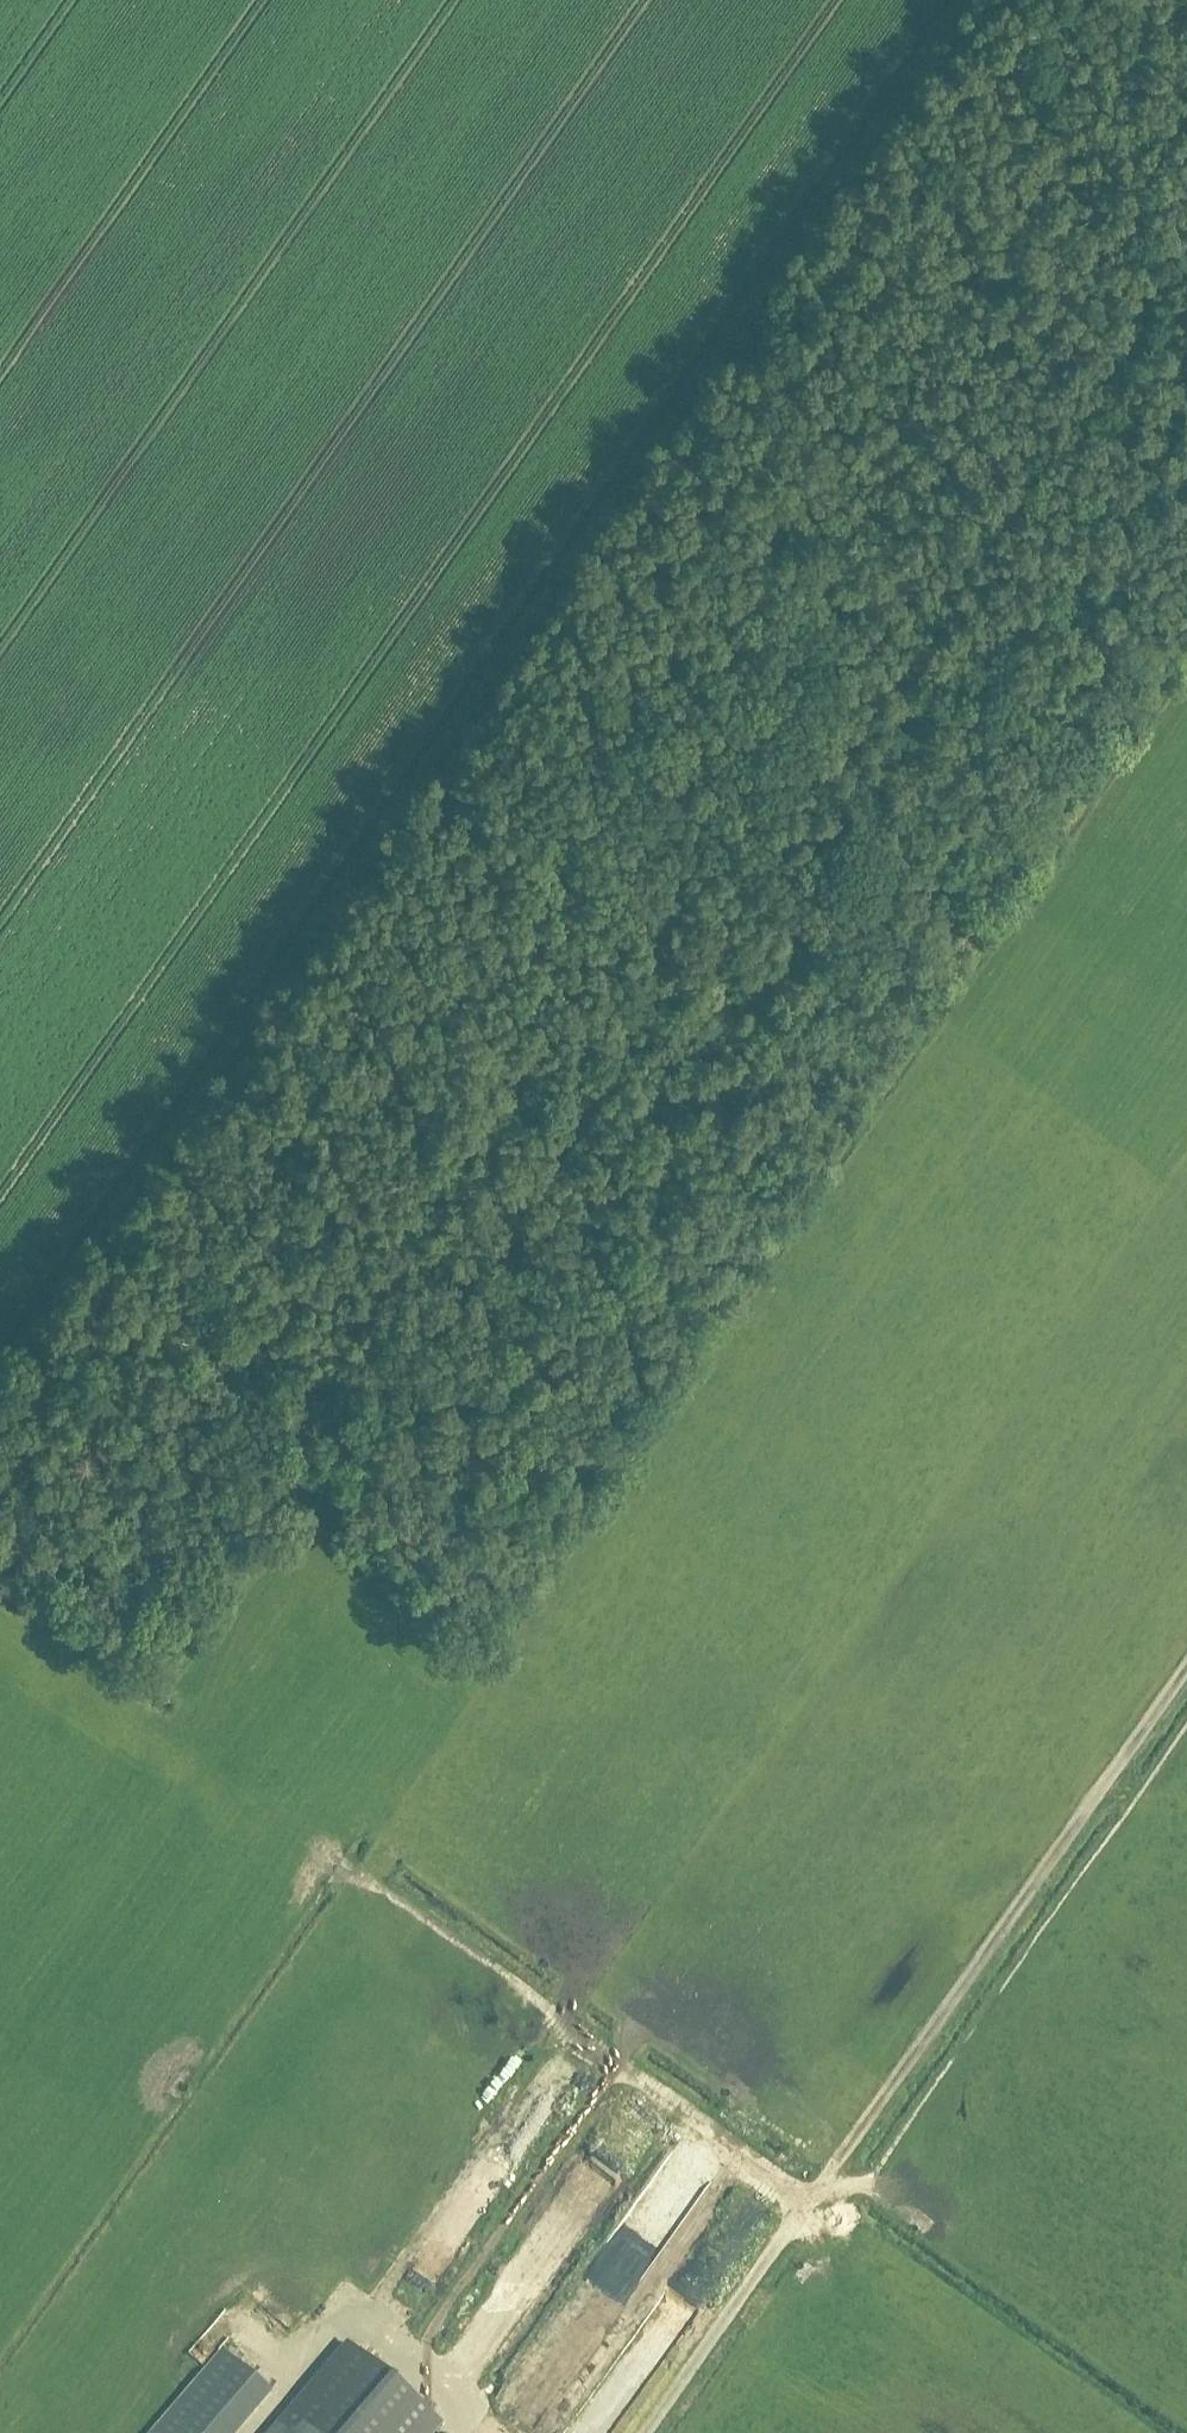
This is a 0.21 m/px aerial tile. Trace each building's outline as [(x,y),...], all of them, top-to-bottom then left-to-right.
[(670,2219),(680,2206),(650,2182),(640,2195),(670,2219)] [(293,2411),(274,2432),(431,2432),(441,2422),(350,2344),(293,2411)] [(172,2411),(197,2432),(209,2432),(258,2376),(226,2348),(172,2411)]
